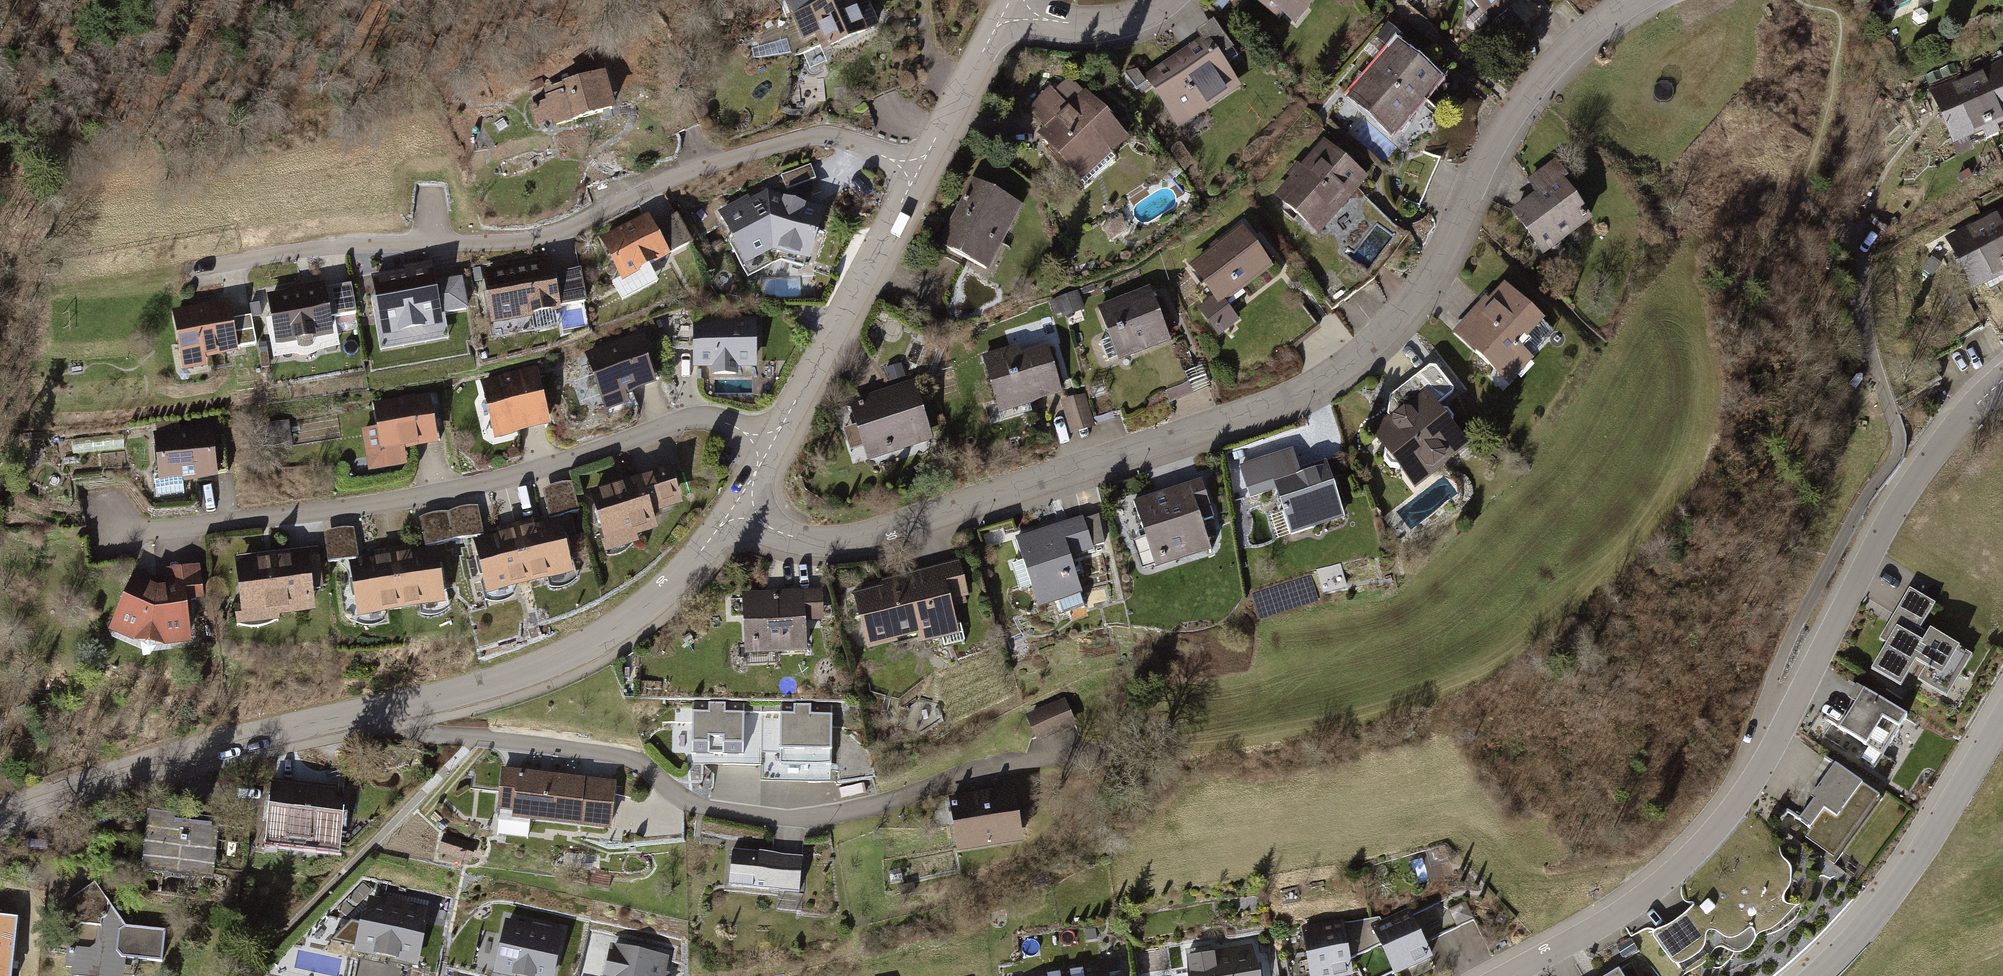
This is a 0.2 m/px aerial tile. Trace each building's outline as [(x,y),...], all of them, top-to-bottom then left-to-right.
[(877,29),(866,0),(793,0),(779,5),(799,58),(877,29)] [(1292,27),(1314,0),(1259,0),(1292,27)] [(1492,25),(1522,0),(1471,0),(1492,25)] [(1894,11),(1919,0),(1889,0),(1894,11)] [(1242,91),(1207,39),(1148,79),(1183,131),(1242,91)] [(1443,88),(1398,46),(1349,98),(1394,140),(1443,88)] [(1929,91),(1953,148),(2002,128),(2002,61),(1929,91)] [(612,110),(602,75),(549,90),(550,97),(557,125),(612,110)] [(1081,187),(1131,144),(1086,92),(1069,107),(1049,84),(1023,106),(1049,136),(1043,142),(1081,187)] [(1373,185),(1325,144),(1278,198),(1326,239),(1373,185)] [(1572,179),(1561,162),(1530,182),(1539,196),(1518,210),(1548,256),(1594,225),(1566,184),(1572,179)] [(1025,209),(971,181),(936,247),(990,275),(1025,209)] [(773,254),(805,265),(826,203),(767,182),(716,206),(742,265),(773,254)] [(1941,232),(1968,287),(2002,270),(2002,202),(1941,232)] [(676,215),(655,226),(671,256),(692,245),(676,215)] [(672,261),(649,218),(597,245),(620,288),(672,261)] [(1242,227),(1190,267),(1226,314),(1278,274),(1242,227)] [(563,319),(551,262),(483,276),(495,333),(563,319)] [(447,340),(432,265),(403,270),(405,278),(370,284),(383,352),(447,340)] [(581,270),(557,274),(563,308),(587,303),(581,270)] [(335,344),(325,284),(270,293),(281,353),(335,344)] [(352,284),(327,288),(333,319),(357,315),(352,284)] [(1550,327),(1509,284),(1455,335),(1510,393),(1538,366),(1525,351),(1550,327)] [(1151,287),(1099,306),(1121,365),(1173,345),(1151,287)] [(1077,292),(1057,300),(1064,318),(1084,311),(1077,292)] [(238,360),(227,303),(166,315),(180,382),(208,377),(206,366),(238,360)] [(251,316),(232,320),(237,350),(256,346),(251,316)] [(761,375),(760,317),(693,317),(693,375),(761,375)] [(658,386),(637,333),(581,355),(605,417),(633,406),(629,397),(658,386)] [(1000,418),(1064,400),(1049,349),(1023,356),(1021,347),(983,358),(1000,418)] [(552,431),(535,369),(479,385),(496,446),(552,431)] [(935,445),(915,382),(848,403),(868,466),(935,445)] [(1470,451),(1424,395),(1374,435),(1420,492),(1470,451)] [(441,450),(430,396),(376,406),(380,428),(361,431),(370,481),(410,473),(406,457),(441,450)] [(1085,396),(1062,403),(1072,436),(1095,429),(1085,396)] [(294,448),(290,422),(266,426),(270,452),(294,448)] [(224,482),(217,427),(155,435),(162,490),(224,482)] [(1295,544),(1348,528),(1332,474),(1304,482),(1296,455),(1245,470),(1255,504),(1281,496),(1295,544)] [(688,510),(674,467),(588,496),(609,556),(661,539),(655,521),(688,510)] [(1221,530),(1206,481),(1136,502),(1160,579),(1214,562),(1205,535),(1221,530)] [(544,491),(551,519),(579,512),(571,483),(564,483),(556,484),(550,487),(544,491)] [(449,513),(455,541),(483,536),(477,507),(469,507),(462,507),(455,510),(449,513)] [(420,519),(425,547),(453,542),(448,513),(440,513),(433,514),(426,516),(420,519)] [(561,518),(474,541),(489,596),(576,572),(561,518)] [(1094,557),(1081,519),(1016,541),(1042,618),(1085,604),(1072,564),(1094,557)] [(325,535),(330,564),(358,559),(353,530),(346,530),(338,530),(331,532),(325,535)] [(437,548),(350,562),(359,617),(446,603),(437,548)] [(322,554),(237,559),(241,635),(281,632),(281,620),(317,618),(316,594),(325,593),(322,554)] [(973,609),(963,568),(881,588),(883,596),(857,603),(872,663),(963,641),(957,613),(973,609)] [(169,594),(142,584),(111,638),(154,657),(192,653),(189,609),(205,607),(202,569),(168,573),(169,594)] [(1947,700),(1972,659),(1929,633),(1927,636),(1920,632),(1936,605),(1910,590),(1878,642),(1885,646),(1869,672),(1898,689),(1914,663),(1926,670),(1918,683),(1947,700)] [(828,631),(827,598),(741,601),(743,668),(814,666),(813,631),(828,631)] [(1910,718),(1847,680),(1821,723),(1883,761),(1910,718)] [(738,703),(689,702),(688,751),(738,752),(738,703)] [(828,705),(778,703),(776,761),(826,763),(828,705)] [(1076,732),(1065,704),(1024,719),(1036,748),(1076,732)] [(1880,804),(1833,768),(1808,800),(1813,804),(1798,824),(1812,834),(1805,844),(1833,866),(1880,804)] [(619,787),(503,774),(498,816),(516,818),(515,828),(613,839),(619,787)] [(1024,851),(1015,785),(994,787),(995,795),(952,801),(960,860),(1024,851)] [(268,852),(342,856),(345,792),(272,788),(268,852)] [(221,823),(147,815),(141,878),(214,885),(221,823)] [(1709,969),(1717,974),(1731,962),(1743,959),(1757,944),(1776,938),(1793,927),(1803,912),(1808,897),(1818,882),(1826,874),(1782,846),(1760,834),(1692,912),(1679,926),(1655,938),(1640,948),(1652,975),(1695,975),(1709,969)] [(474,845),(445,838),(440,857),(470,864),(474,845)] [(803,897),(806,859),(733,854),(730,891),(803,897)] [(94,883),(39,933),(68,937),(65,975),(124,975),(124,964),(163,966),(162,933),(129,931),(94,883)] [(417,970),(428,909),(366,898),(355,959),(417,970)] [(1466,905),(1451,911),(1459,930),(1474,923),(1466,905)] [(1408,912),(1370,930),(1392,975),(1404,975),(1432,963),(1408,912)] [(18,916),(0,914),(0,975),(11,975),(18,916)] [(1344,920),(1301,928),(1310,975),(1354,975),(1344,920)] [(565,934),(507,923),(497,975),(556,975),(565,934)] [(1251,943),(1187,952),(1190,975),(1256,975),(1251,943)] [(672,958),(609,944),(602,975),(668,975),(672,958)] [(1108,965),(1042,975),(1110,975),(1108,965)]
